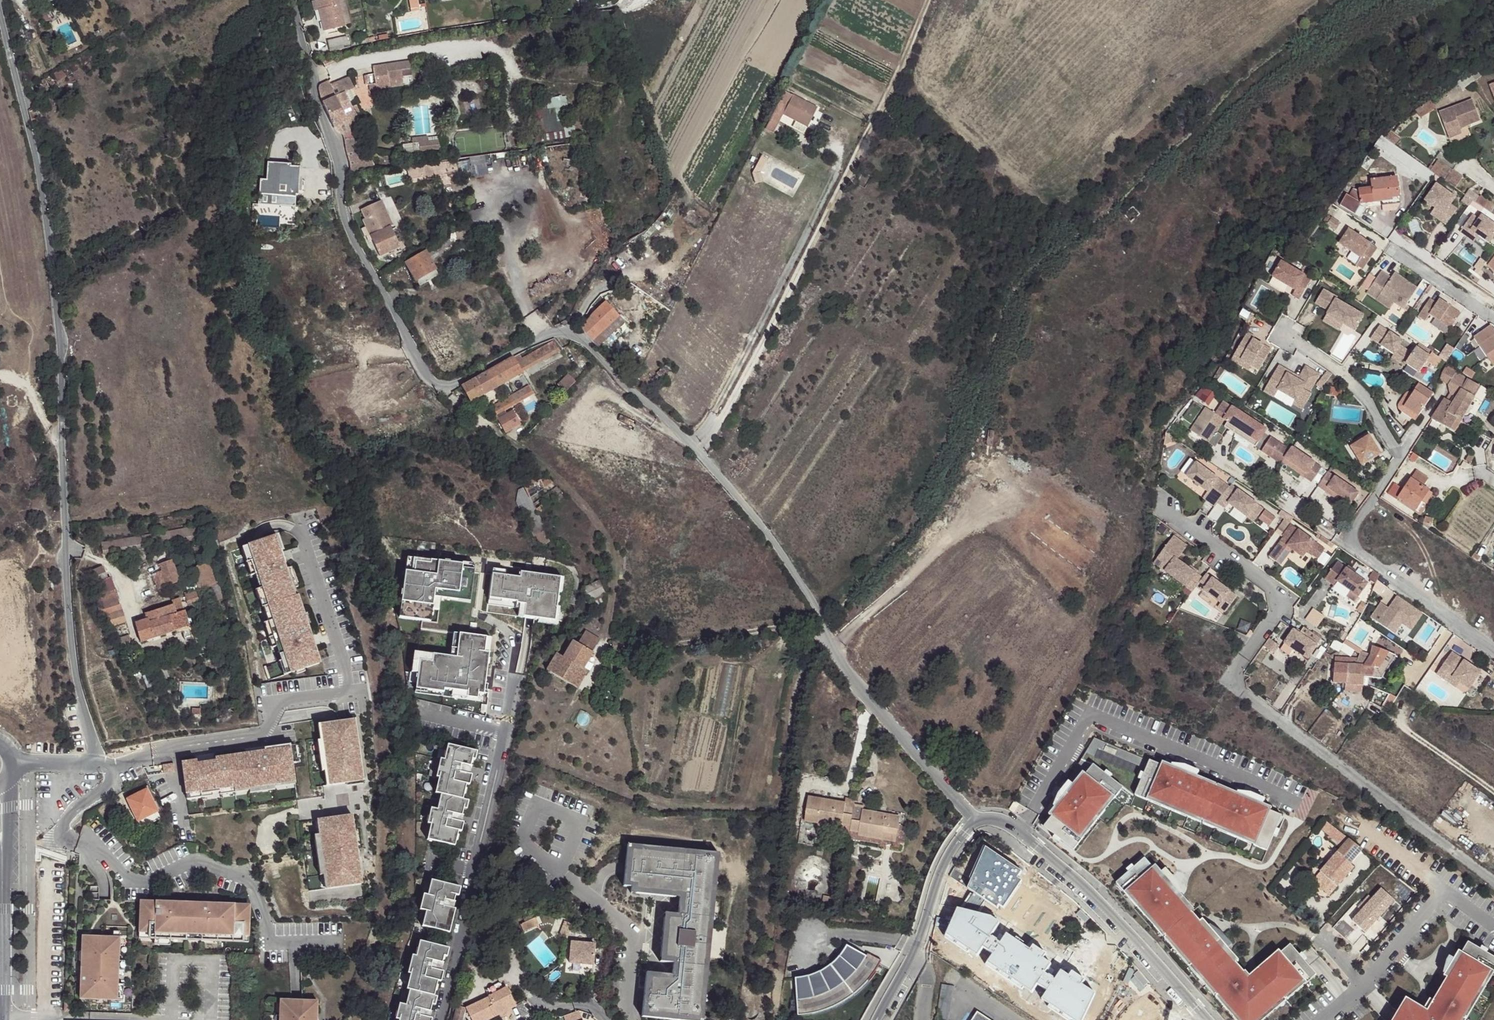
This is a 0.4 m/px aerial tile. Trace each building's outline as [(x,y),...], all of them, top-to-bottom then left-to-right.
[(318,11),(323,32),(345,27),(345,26),(339,0),(323,0),(315,2),(318,11)] [(344,0),(339,0),(345,26),(350,24),(344,0)] [(417,0),(409,0),(410,9),(419,8),(417,0)] [(41,80),(45,88),(118,45),(113,36),(41,80)] [(327,42),(329,49),(348,44),(346,38),(342,39),(341,39),(327,42)] [(348,48),(348,44),(329,49),(330,53),(348,48)] [(410,62),(374,67),(378,90),(404,86),(402,76),(413,75),(410,62)] [(1482,74),(1479,70),(1472,75),(1463,81),(1461,80),(1458,82),(1463,89),(1475,79),(1482,74)] [(353,74),(331,85),(336,97),(337,98),(346,93),(353,90),(359,87),(353,74)] [(329,82),(319,87),(321,93),(323,103),(336,97),(331,85),(329,82)] [(353,90),(346,93),(352,106),(357,103),(359,102),(353,90)] [(323,103),(335,128),(338,132),(343,134),(344,137),(346,143),(347,153),(351,162),(352,171),(376,168),(375,160),(360,162),(353,132),(349,123),(360,119),(357,113),(360,111),(357,103),(352,106),(346,93),(337,98),(336,97),(323,103)] [(780,117),(791,98),(783,94),(773,116),(780,120),(780,117)] [(567,95),(545,97),(546,109),(537,110),(539,137),(571,133),(567,95)] [(815,111),(791,98),(780,117),(805,130),(815,111)] [(1440,113),(1448,131),(1460,126),(1461,129),(1481,120),(1472,99),(1440,113)] [(1431,100),(1417,110),(1421,116),(1436,107),(1431,100)] [(28,112),(33,129),(42,126),(36,110),(28,112)] [(772,137),(780,120),(773,116),(764,133),(772,137)] [(1460,126),(1448,131),(1451,139),(1463,134),(1461,129),(1460,126)] [(1385,136),(1394,143),(1399,137),(1389,130),(1385,136)] [(438,137),(412,140),(413,153),(440,150),(438,137)] [(1399,148),(1395,154),(1403,159),(1414,167),(1418,163),(1399,148)] [(1437,159),(1430,169),(1446,181),(1453,171),(1437,159)] [(428,177),(429,182),(447,178),(442,163),(406,168),(408,180),(428,177)] [(292,167),(268,167),(267,184),(261,184),(259,208),(296,210),(296,199),(300,199),(300,194),(300,183),(301,171),(292,170),(292,167)] [(1453,171),(1446,181),(1455,187),(1462,177),(1453,171)] [(1378,180),(1371,180),(1372,193),(1360,195),(1355,191),(1351,197),(1347,195),(1344,201),(1340,206),(1355,215),(1361,205),(1373,203),(1382,202),(1392,201),(1392,199),(1400,198),(1397,177),(1395,177),(1389,178),(1378,180)] [(1462,177),(1455,187),(1457,188),(1464,178),(1462,177)] [(1438,184),(1426,200),(1436,208),(1445,213),(1440,220),(1448,225),(1459,209),(1452,204),(1457,197),(1438,184)] [(1474,200),(1471,198),(1467,195),(1463,201),(1470,206),(1474,200)] [(1481,196),(1476,202),(1486,209),(1491,213),(1493,208),(1493,205),(1481,196)] [(1392,201),(1382,202),(1382,207),(1400,204),(1400,198),(1392,199),(1392,201)] [(370,234),(390,226),(393,224),(381,201),(360,210),(364,219),(362,219),(369,235),(370,234)] [(1473,207),(1482,213),(1486,209),(1476,202),(1473,207)] [(1436,208),(1432,214),(1440,220),(1445,213),(1436,208)] [(1329,216),(1324,222),(1338,232),(1342,226),(1329,216)] [(1465,235),(1472,240),(1477,234),(1484,240),(1493,247),(1493,224),(1487,219),(1484,223),(1478,218),(1465,235)] [(399,248),(390,226),(370,234),(380,256),(399,248)] [(1362,262),(1358,268),(1366,273),(1381,253),(1352,232),(1341,247),(1362,262)] [(455,244),(448,234),(442,238),(445,241),(449,248),(455,244)] [(1477,234),(1472,240),(1479,246),(1484,240),(1477,234)] [(431,259),(449,248),(445,241),(427,251),(431,259)] [(1337,253),(1358,268),(1362,262),(1341,247),(1337,253)] [(431,259),(427,251),(407,263),(417,280),(414,282),(417,286),(440,275),(431,259)] [(473,262),(477,270),(485,266),(481,259),(473,262)] [(1300,304),(1312,283),(1282,265),(1273,281),(1296,294),(1293,299),(1300,304)] [(1371,296),(1381,302),(1385,297),(1397,305),(1407,312),(1421,292),(1407,282),(1405,285),(1396,279),(1395,281),(1386,275),(1381,282),(1371,296)] [(1398,276),(1396,279),(1405,285),(1407,282),(1398,276)] [(1373,277),(1364,291),(1371,296),(1381,282),(1373,277)] [(1337,299),(1324,291),(1316,305),(1329,313),(1327,316),(1344,326),(1355,332),(1364,317),(1336,301),(1337,299)] [(1357,291),(1353,296),(1357,299),(1361,294),(1357,291)] [(1385,297),(1381,302),(1393,311),(1397,305),(1385,297)] [(1434,318),(1440,322),(1454,332),(1464,317),(1443,303),(1440,307),(1433,302),(1421,319),(1429,325),(1434,318)] [(605,327),(616,316),(603,303),(591,312),(605,327)] [(591,312),(578,331),(590,342),(605,327),(591,312)] [(590,342),(595,349),(622,323),(616,316),(605,327),(590,342)] [(1344,326),(1327,316),(1324,323),(1340,332),(1344,326)] [(1454,332),(1440,322),(1435,328),(1450,338),(1454,332)] [(1491,326),(1473,338),(1493,367),(1493,366),(1493,331),(1491,326)] [(1371,340),(1395,355),(1401,346),(1403,342),(1380,327),(1371,340)] [(1246,339),(1231,367),(1238,371),(1241,366),(1251,372),(1258,376),(1269,357),(1261,353),(1263,351),(1252,346),(1254,343),(1246,339)] [(513,357),(522,373),(558,351),(553,341),(522,358),(520,354),(513,357)] [(1410,352),(1401,346),(1395,355),(1393,358),(1393,359),(1406,367),(1407,364),(1420,373),(1425,365),(1428,367),(1431,363),(1438,368),(1443,360),(1436,355),(1433,353),(1430,357),(1414,346),(1410,352)] [(513,357),(463,387),(471,402),(522,373),(513,357)] [(649,380),(654,385),(659,379),(660,379),(670,369),(665,364),(660,368),(659,368),(654,373),(655,375),(649,380)] [(1251,372),(1241,366),(1238,371),(1248,377),(1251,372)] [(1449,384),(1457,372),(1447,367),(1441,379),(1449,384)] [(1476,373),(1467,367),(1464,372),(1473,378),(1476,373)] [(1278,395),(1296,406),(1298,402),(1307,407),(1311,399),(1309,398),(1319,379),(1305,372),(1299,382),(1298,385),(1287,379),(1288,377),(1279,371),(1264,397),(1274,403),(1278,395)] [(1318,388),(1322,391),(1333,376),(1329,373),(1318,388)] [(1450,394),(1456,398),(1468,379),(1457,373),(1449,385),(1450,394)] [(559,385),(566,391),(574,382),(568,376),(559,385)] [(1288,377),(1287,379),(1298,385),(1299,382),(1288,377)] [(1447,414),(1461,421),(1479,390),(1481,387),(1468,379),(1456,398),(1447,414)] [(1415,393),(1402,412),(1417,422),(1435,395),(1420,385),(1415,393)] [(533,394),(528,386),(492,408),(497,416),(503,412),(533,394)] [(1479,390),(1475,397),(1483,401),(1489,390),(1482,386),(1481,387),(1479,390)] [(1346,390),(1329,387),(1323,395),(1344,399),(1346,390)] [(1200,396),(1197,400),(1209,408),(1217,397),(1206,389),(1200,396)] [(1401,411),(1402,412),(1415,393),(1414,393),(1413,393),(1412,392),(1410,393),(1408,394),(1407,395),(1401,405),(1400,406),(1400,407),(1400,409),(1400,410),(1401,411)] [(1442,424),(1455,431),(1461,421),(1447,414),(1456,398),(1450,394),(1447,399),(1445,399),(1432,419),(1442,424)] [(1307,407),(1298,402),(1296,406),(1293,410),(1302,415),(1307,407)] [(1225,404),(1216,416),(1224,422),(1235,428),(1259,445),(1268,432),(1225,404)] [(1209,445),(1217,433),(1224,422),(1216,416),(1208,410),(1193,434),(1209,445)] [(497,416),(499,420),(503,418),(506,416),(503,412),(497,416)] [(499,420),(505,433),(520,424),(513,412),(506,416),(503,418),(499,420)] [(1259,445),(1235,428),(1232,433),(1256,450),(1259,445)] [(1223,437),(1217,433),(1209,445),(1215,448),(1223,437)] [(1176,440),(1166,434),(1164,446),(1176,440)] [(1431,439),(1424,435),(1419,442),(1426,447),(1431,439)] [(1383,455),(1372,437),(1353,448),(1365,467),(1383,455)] [(1272,440),(1263,454),(1271,459),(1280,445),(1272,440)] [(1280,445),(1271,459),(1283,467),(1284,465),(1306,479),(1309,475),(1287,461),(1292,453),(1280,445)] [(1292,453),(1287,461),(1309,475),(1306,479),(1314,484),(1321,473),(1308,464),(1309,461),(1293,450),(1292,453)] [(1475,456),(1470,453),(1466,459),(1471,462),(1475,456)] [(1181,472),(1187,476),(1197,463),(1191,459),(1181,472)] [(1309,461),(1308,464),(1321,473),(1323,470),(1309,461)] [(1216,507),(1219,503),(1226,509),(1229,504),(1253,521),(1262,511),(1230,488),(1197,463),(1187,476),(1209,492),(1204,498),(1216,507)] [(535,471),(519,478),(529,499),(552,482),(547,477),(542,480),(535,471)] [(1422,502),(1429,492),(1423,488),(1429,480),(1416,472),(1405,488),(1396,482),(1386,499),(1395,504),(1398,499),(1416,511),(1422,502)] [(1330,474),(1328,477),(1341,486),(1343,483),(1330,474)] [(1328,477),(1320,489),(1328,493),(1330,489),(1353,505),(1361,495),(1343,483),(1341,486),(1328,477)] [(556,487),(532,504),(536,514),(560,496),(556,487)] [(1330,489),(1328,493),(1351,509),(1353,505),(1330,489)] [(516,502),(533,533),(542,528),(521,490),(518,492),(516,497),(518,501),(516,502)] [(1435,495),(1429,492),(1422,502),(1426,505),(1427,506),(1435,495)] [(1275,528),(1280,517),(1264,509),(1258,520),(1275,528)] [(1289,514),(1283,510),(1279,514),(1285,519),(1289,514)] [(1434,522),(1426,519),(1424,524),(1432,528),(1434,522)] [(1270,557),(1281,565),(1293,549),(1303,557),(1308,551),(1313,555),(1320,546),(1292,525),(1283,536),(1284,537),(1291,542),(1288,546),(1281,541),(1270,557)] [(536,535),(541,546),(546,544),(547,547),(551,546),(543,532),(536,535)] [(39,535),(28,538),(32,551),(42,548),(39,535)] [(286,659),(291,673),(296,671),(305,668),(321,663),(278,535),(249,545),(258,574),(263,588),(269,605),(274,620),(282,645),(280,645),(285,659),(286,659)] [(1197,587),(1203,578),(1197,574),(1193,571),(1178,560),(1188,546),(1174,536),(1158,558),(1163,562),(1169,566),(1166,571),(1193,592),(1197,587)] [(1284,537),(1281,541),(1288,546),(1291,542),(1284,537)] [(258,574),(249,545),(243,547),(252,576),(258,574)] [(1320,546),(1313,555),(1319,559),(1325,550),(1320,546)] [(206,587),(219,583),(211,551),(193,569),(199,589),(206,587)] [(152,573),(158,589),(180,581),(176,569),(181,568),(177,557),(172,558),(159,563),(161,570),(152,573)] [(401,581),(408,582),(409,572),(412,573),(413,562),(428,564),(428,561),(404,558),(401,581)] [(403,603),(401,618),(428,622),(429,609),(431,594),(440,595),(439,598),(455,600),(456,593),(468,595),(471,570),(459,568),(460,565),(428,561),(428,564),(413,562),(412,573),(409,572),(408,582),(401,581),(397,581),(397,588),(400,588),(399,602),(403,603)] [(1163,562),(1160,567),(1166,571),(1169,566),(1163,562)] [(1338,562),(1326,579),(1334,585),(1337,581),(1351,591),(1359,597),(1368,584),(1355,574),(1347,568),(1338,562)] [(89,573),(97,591),(115,584),(111,575),(107,577),(103,567),(89,573)] [(489,574),(487,597),(499,599),(498,606),(514,608),(514,604),(522,605),(521,617),(536,619),(547,621),(548,612),(553,613),(554,607),(557,607),(559,592),(556,592),(549,591),(550,580),(533,578),(533,574),(524,573),(524,579),(517,578),(518,572),(503,570),(502,576),(489,574)] [(1380,574),(1374,571),(1370,578),(1372,581),(1376,583),(1380,574)] [(556,592),(559,592),(561,578),(533,574),(533,578),(550,580),(549,591),(556,592)] [(1237,597),(1206,574),(1203,578),(1197,587),(1204,592),(1205,591),(1222,603),(1218,607),(1226,612),(1237,597)] [(210,601),(215,600),(222,597),(219,583),(206,587),(210,601)] [(589,601),(601,595),(603,594),(598,583),(584,589),(589,601)] [(1310,587),(1304,583),(1300,589),(1305,593),(1310,587)] [(115,591),(115,584),(97,591),(95,592),(96,597),(115,591)] [(257,590),(262,607),(269,605),(263,588),(257,590)] [(185,593),(188,602),(199,598),(197,590),(185,593)] [(113,627),(126,622),(115,591),(96,597),(102,617),(107,615),(112,627),(113,627)] [(1222,603),(1205,591),(1204,592),(1202,595),(1218,607),(1222,603)] [(1351,591),(1347,596),(1355,602),(1359,597),(1351,591)] [(456,593),(455,600),(467,602),(468,595),(456,593)] [(440,595),(431,594),(429,609),(436,610),(437,598),(439,598),(440,595)] [(603,601),(601,595),(589,601),(592,606),(603,601)] [(1398,596),(1392,605),(1396,608),(1393,613),(1389,610),(1387,611),(1380,606),(1372,617),(1395,633),(1403,623),(1406,619),(1415,625),(1423,614),(1398,596)] [(499,599),(487,597),(486,605),(498,606),(499,599)] [(182,628),(189,626),(185,610),(184,611),(179,598),(172,600),(173,602),(172,603),(171,602),(168,603),(169,605),(146,612),(148,618),(135,622),(141,641),(182,628)] [(222,627),(215,600),(210,601),(218,628),(222,627)] [(514,604),(514,608),(516,609),(516,617),(521,617),(522,605),(514,604)] [(555,625),(557,607),(554,607),(553,613),(548,612),(547,621),(536,619),(536,622),(555,625)] [(1305,622),(1317,628),(1324,615),(1312,608),(1305,622)] [(1415,625),(1406,619),(1403,623),(1413,630),(1415,625)] [(265,623),(273,648),(280,645),(282,645),(274,620),(265,623)] [(193,638),(189,626),(182,628),(185,640),(193,638)] [(1294,630),(1285,643),(1308,659),(1322,639),(1305,627),(1300,634),(1294,630)] [(1344,642),(1348,635),(1343,631),(1339,638),(1344,642)] [(417,672),(415,685),(427,686),(426,689),(443,691),(443,688),(451,689),(467,690),(466,695),(477,696),(477,692),(483,692),(487,650),(482,650),(483,635),(457,632),(454,659),(446,659),(446,655),(431,653),(431,655),(430,661),(418,660),(417,672)] [(449,656),(446,655),(446,659),(454,659),(457,632),(451,632),(449,656)] [(579,641),(577,644),(591,652),(598,641),(584,632),(579,641)] [(132,640),(130,635),(119,638),(122,644),(132,640)] [(1270,638),(1268,640),(1264,646),(1273,653),(1276,649),(1279,645),(1270,638)] [(134,647),(132,640),(122,644),(124,651),(134,647)] [(591,652),(577,644),(574,642),(573,641),(562,658),(556,654),(545,670),(548,671),(551,673),(575,688),(585,672),(581,669),(591,652)] [(610,642),(611,652),(624,650),(623,642),(610,642)] [(1308,659),(1285,643),(1281,650),(1304,665),(1308,659)] [(1363,685),(1364,678),(1377,679),(1378,670),(1388,652),(1373,647),(1371,656),(1360,651),(1359,656),(1336,658),(1333,683),(1343,684),(1363,685)] [(1388,652),(1378,670),(1386,675),(1396,657),(1388,652)] [(1481,672),(1453,652),(1441,668),(1460,682),(1470,688),(1481,672)] [(413,672),(417,672),(418,660),(430,661),(431,655),(415,654),(413,672)] [(280,661),(285,675),(291,673),(286,659),(285,659),(280,661)] [(639,669),(639,661),(629,662),(629,669),(639,669)] [(1438,674),(1457,687),(1460,682),(1441,668),(1438,674)] [(1362,693),(1363,685),(1343,684),(1343,691),(1362,693)] [(427,686),(415,685),(414,692),(442,695),(443,691),(426,689),(427,686)] [(333,770),(335,785),(364,781),(362,764),(359,764),(358,756),(356,745),(359,744),(356,719),(326,724),(328,739),(323,740),(327,770),(333,770)] [(491,742),(419,724),(417,735),(488,752),(491,742)] [(327,770),(323,740),(318,740),(322,771),(327,770)] [(182,762),(187,793),(250,785),(274,782),(274,780),(295,777),(293,763),(291,747),(291,746),(290,745),(265,748),(265,750),(266,753),(246,756),(246,753),(215,757),(216,760),(198,763),(197,760),(182,762)] [(476,755),(447,748),(443,763),(440,762),(435,781),(438,781),(434,797),(440,798),(436,813),(430,812),(426,827),(429,828),(426,843),(429,843),(453,849),(457,834),(460,835),(462,826),(459,825),(462,812),(465,813),(467,804),(461,803),(465,788),(467,777),(471,762),(474,763),(476,755)] [(1150,762),(1137,793),(1151,798),(1150,800),(1164,805),(1164,804),(1184,811),(1183,813),(1190,816),(1191,814),(1217,825),(1217,827),(1230,832),(1231,830),(1250,838),(1249,840),(1256,843),(1257,841),(1271,846),(1275,836),(1277,829),(1283,816),(1269,811),(1270,807),(1264,805),(1239,795),(1231,791),(1229,795),(1203,784),(1204,781),(1197,778),(1171,767),(1165,765),(1163,768),(1150,762)] [(164,774),(176,772),(175,764),(163,765),(164,774)] [(164,774),(163,765),(143,767),(147,775),(164,774)] [(1172,766),(1171,767),(1197,778),(1199,773),(1185,767),(1172,766)] [(1055,811),(1042,829),(1070,851),(1079,839),(1080,841),(1089,829),(1088,828),(1101,811),(1103,812),(1111,801),(1110,799),(1119,788),(1093,768),(1084,779),(1082,777),(1073,788),(1055,811)] [(274,782),(275,787),(296,784),(295,777),(274,780),(274,782)] [(251,790),(251,793),(275,790),(275,787),(274,782),(250,785),(251,790)] [(187,793),(188,799),(251,790),(250,785),(187,793)] [(1055,811),(1073,788),(1069,785),(1058,798),(1053,810),(1055,811)] [(1119,788),(1110,799),(1111,801),(1114,803),(1123,791),(1119,788)] [(139,821),(158,811),(147,791),(128,800),(139,821)] [(1151,798),(1137,793),(1135,798),(1149,803),(1150,800),(1151,798)] [(1239,795),(1264,805),(1266,799),(1252,794),(1240,793),(1239,795)] [(846,805),(810,798),(807,815),(819,818),(818,825),(842,829),(843,826),(852,828),(851,832),(859,834),(858,837),(882,841),(883,841),(885,833),(898,836),(900,827),(901,820),(864,813),(865,808),(855,806),(856,801),(847,800),(846,805)] [(1184,811),(1164,804),(1164,805),(1163,808),(1182,816),(1183,813),(1184,811)] [(161,817),(158,811),(139,821),(137,822),(140,828),(154,820),(161,817)] [(1101,811),(1088,828),(1089,829),(1092,831),(1105,814),(1103,812),(1101,811)] [(329,874),(331,889),(363,884),(360,859),(357,860),(355,852),(354,840),(357,839),(353,814),(322,819),(324,834),(320,834),(325,874),(329,874)] [(1217,825),(1191,814),(1190,816),(1189,819),(1202,825),(1203,823),(1204,824),(1204,825),(1215,830),(1217,827),(1217,825)] [(819,818),(807,815),(805,823),(818,825),(819,818)] [(163,822),(161,817),(154,820),(157,826),(163,822)] [(1124,854),(1141,828),(1127,818),(1109,844),(1124,854)] [(1324,823),(1322,826),(1345,845),(1350,838),(1330,822),(1327,825),(1324,823)] [(907,845),(908,830),(904,829),(904,828),(900,827),(898,836),(897,844),(901,844),(906,845),(907,845)] [(1250,838),(1231,830),(1230,832),(1229,835),(1248,843),(1249,840),(1250,838)] [(897,844),(898,836),(885,833),(883,841),(897,844)] [(315,835),(320,875),(324,875),(325,874),(320,834),(319,834),(315,835)] [(1351,863),(1363,848),(1350,838),(1345,845),(1322,872),(1339,886),(1355,866),(1351,863)] [(1080,841),(1079,839),(1070,851),(1074,854),(1083,843),(1080,841)] [(901,844),(897,844),(883,841),(882,841),(881,849),(886,850),(887,845),(894,846),(893,849),(900,850),(901,849),(901,844)] [(1271,846),(1257,841),(1256,843),(1255,846),(1269,851),(1271,846)] [(453,849),(429,843),(426,855),(463,863),(465,853),(453,849)] [(1020,869),(985,846),(968,887),(998,907),(1000,904),(1004,906),(1021,878),(1017,875),(1020,869)] [(687,853),(631,847),(631,850),(631,851),(638,852),(638,850),(647,851),(647,853),(654,854),(654,852),(663,853),(663,854),(670,855),(670,854),(679,854),(679,856),(686,857),(686,855),(687,853)] [(626,849),(622,889),(631,890),(630,893),(635,894),(639,894),(639,893),(671,896),(670,897),(674,897),(679,898),(677,917),(666,916),(666,920),(664,933),(670,933),(669,948),(663,948),(662,960),(661,965),(672,966),(671,978),(671,980),(645,978),(641,1017),(667,1019),(700,1019),(705,965),(705,960),(690,959),(690,951),(694,951),(695,951),(699,950),(700,949),(702,945),(702,942),(702,940),(701,938),(698,936),(696,935),(692,935),(693,927),(708,929),(709,924),(707,924),(707,921),(709,921),(710,912),(708,912),(708,909),(710,909),(715,860),(715,856),(691,853),(691,856),(686,855),(686,857),(679,856),(679,854),(670,854),(670,855),(663,854),(663,853),(654,852),(654,854),(647,853),(647,851),(638,850),(638,852),(631,851),(631,850),(626,849)] [(1167,933),(1176,944),(1175,946),(1184,956),(1186,955),(1200,971),(1199,973),(1208,984),(1210,982),(1227,1002),(1225,1004),(1235,1015),(1237,1014),(1242,1019),(1255,1019),(1267,1010),(1272,1005),(1291,989),(1302,980),(1300,978),(1311,969),(1304,960),(1299,954),(1290,944),(1279,954),(1277,951),(1266,961),(1269,964),(1252,979),(1248,975),(1245,971),(1244,972),(1234,961),(1237,959),(1204,921),(1201,923),(1181,901),(1184,898),(1179,893),(1161,871),(1156,866),(1153,868),(1144,857),(1133,866),(1128,871),(1119,878),(1129,889),(1127,891),(1132,897),(1134,895),(1148,911),(1146,912),(1155,923),(1157,922),(1166,933),(1167,933)] [(711,924),(717,860),(715,860),(710,909),(708,909),(708,912),(710,912),(709,921),(707,921),(707,924),(709,924),(711,924)] [(1409,899),(1416,891),(1382,864),(1375,873),(1390,886),(1392,885),(1409,899)] [(1165,868),(1161,871),(1179,893),(1181,892),(1175,880),(1165,868)] [(1331,895),(1339,886),(1322,872),(1315,882),(1331,895)] [(1129,889),(1119,878),(1115,882),(1125,893),(1127,891),(1129,889)] [(459,890),(430,882),(426,898),(428,899),(424,914),(420,929),(447,936),(454,912),(450,911),(454,898),(457,899),(459,890)] [(1019,883),(1013,900),(1077,924),(1084,904),(1059,895),(1058,897),(1019,883)] [(1134,895),(1132,897),(1130,899),(1143,914),(1146,912),(1148,911),(1134,895)] [(428,899),(426,898),(422,897),(418,912),(424,914),(428,899)] [(834,910),(837,900),(825,897),(823,908),(834,910)] [(164,900),(148,900),(146,931),(162,932),(178,933),(178,932),(209,933),(209,934),(218,935),(218,940),(232,940),(233,934),(256,935),(257,921),(251,921),(251,903),(225,902),(225,907),(219,907),(219,903),(210,903),(210,902),(179,901),(178,906),(172,906),(172,902),(164,901),(164,900)] [(959,909),(946,937),(977,958),(984,948),(994,955),(987,966),(1023,992),(1026,989),(1033,994),(1038,986),(1048,992),(1044,1000),(1051,1005),(1050,1008),(1067,1019),(1084,1019),(1096,994),(1083,985),(1086,980),(1073,972),(1069,976),(1061,971),(1056,979),(1046,973),(1052,964),(1045,959),(1047,954),(1034,946),(1031,951),(1007,934),(1001,944),(992,937),(1000,922),(992,917),(959,909)] [(520,926),(523,933),(538,926),(535,919),(520,926)] [(663,920),(659,960),(662,960),(663,948),(669,948),(670,933),(664,933),(666,920),(663,920)] [(1166,933),(1157,922),(1155,923),(1153,925),(1162,936),(1166,933)] [(146,937),(218,940),(218,935),(209,934),(209,933),(178,932),(178,933),(162,932),(146,931),(146,937)] [(1167,933),(1163,937),(1172,948),(1175,946),(1176,944),(1167,933)] [(113,936),(82,935),(80,975),(82,975),(81,982),(80,981),(80,998),(117,999),(117,983),(118,976),(118,960),(119,952),(113,952),(113,936)] [(1393,1019),(1459,1019),(1481,983),(1484,984),(1491,972),(1489,971),(1493,962),(1493,957),(1487,953),(1480,949),(1469,942),(1461,954),(1458,953),(1454,958),(1446,974),(1448,976),(1433,1001),(1435,1001),(1428,1011),(1424,1008),(1419,1006),(1416,1010),(1403,1002),(1393,1019)] [(418,943),(414,959),(410,958),(406,976),(408,976),(404,992),(407,992),(404,1008),(398,1006),(393,1019),(426,1019),(429,1007),(432,1008),(435,999),(431,999),(435,983),(438,973),(442,958),(445,959),(447,951),(418,943)] [(591,967),(594,946),(570,944),(568,965),(591,967)] [(806,980),(795,982),(803,1018),(814,1017),(826,1013),(833,1010),(843,1005),(852,998),(860,991),(869,982),(874,974),(881,963),(868,956),(866,958),(847,949),(841,957),(834,964),(828,969),(820,974),(812,978),(806,980)] [(1184,956),(1182,958),(1196,975),(1199,973),(1200,971),(1186,955),(1184,956)] [(1446,974),(1454,958),(1450,956),(1447,961),(1444,973),(1446,974)] [(1265,960),(1248,975),(1252,979),(1269,964),(1266,961),(1265,960)] [(1316,974),(1311,969),(1300,978),(1302,980),(1305,984),(1316,974)] [(1225,1004),(1227,1002),(1210,982),(1208,984),(1206,986),(1223,1006),(1225,1004)] [(1459,1019),(1466,1019),(1486,986),(1484,984),(1481,983),(1459,1019)] [(515,1008),(506,990),(508,989),(506,986),(501,988),(499,984),(484,992),(487,999),(465,1012),(469,1019),(491,1019),(515,1008)] [(942,985),(936,1019),(949,1019),(954,987),(942,985)] [(1291,989),(1272,1005),(1276,1009),(1294,993),(1291,989)] [(1416,1010),(1419,1006),(1406,998),(1403,1002),(1416,1010)] [(287,1014),(287,1019),(326,1019),(326,1000),(294,999),(293,1009),(295,1009),(294,1015),(287,1014)] [(1428,1011),(1435,1001),(1433,1001),(1430,999),(1424,1008),(1428,1011)] [(74,1001),(64,1001),(64,1011),(74,1011),(74,1001)] [(464,1010),(456,1008),(452,1019),(462,1019),(464,1010)] [(1255,1019),(1263,1019),(1270,1014),(1267,1010),(1255,1019)]
